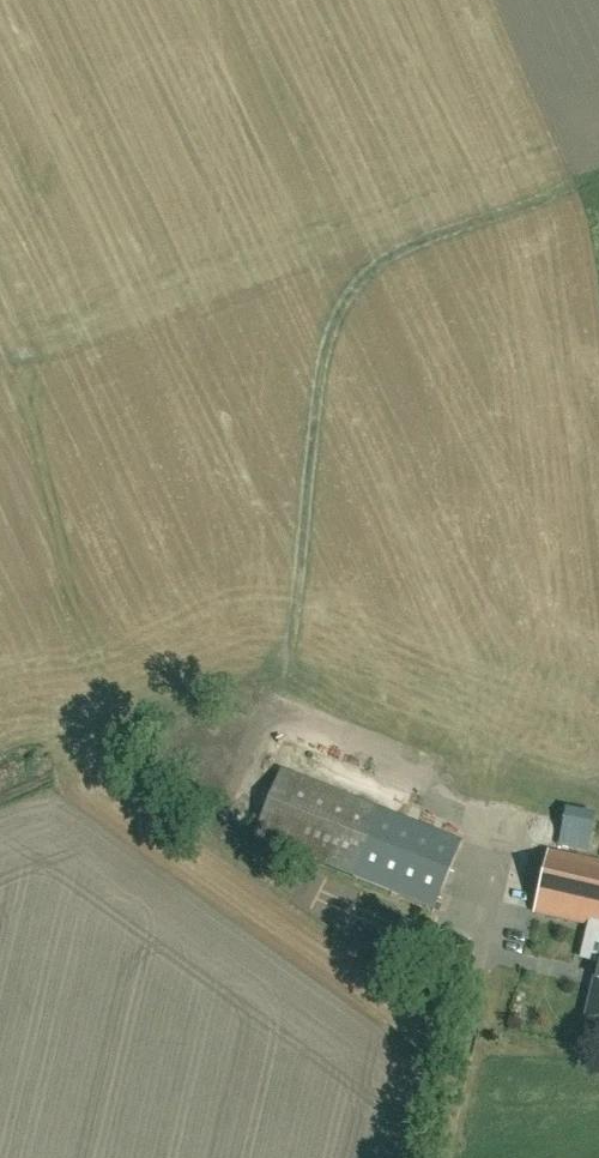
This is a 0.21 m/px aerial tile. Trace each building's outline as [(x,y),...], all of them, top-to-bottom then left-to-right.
[(281,772),(254,838),(434,910),(461,843),(281,772)] [(585,849),(587,811),(555,809),(552,846),(585,849)] [(548,852),(534,914),(598,928),(598,864),(548,852)] [(587,1019),(598,1021),(598,966),(587,1019)]
